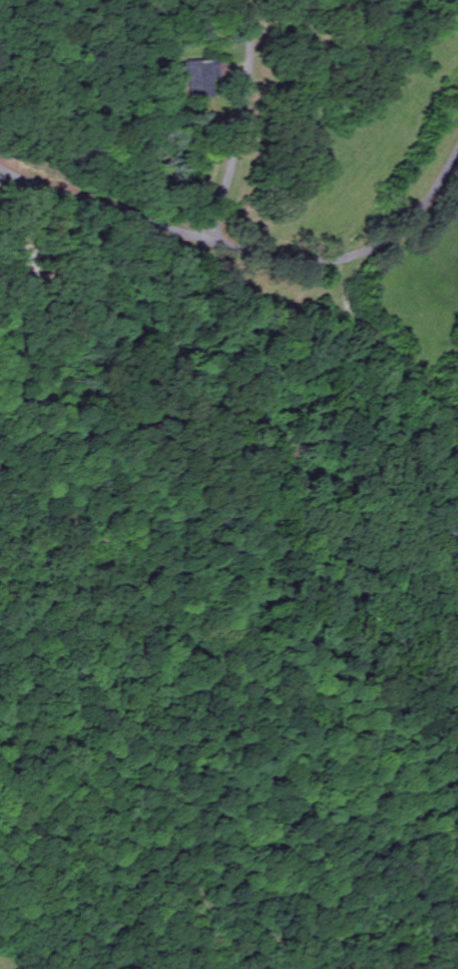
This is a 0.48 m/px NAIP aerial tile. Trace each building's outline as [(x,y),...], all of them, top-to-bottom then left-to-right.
[(188,63),(189,97),(213,97),(212,62),(188,63)]
